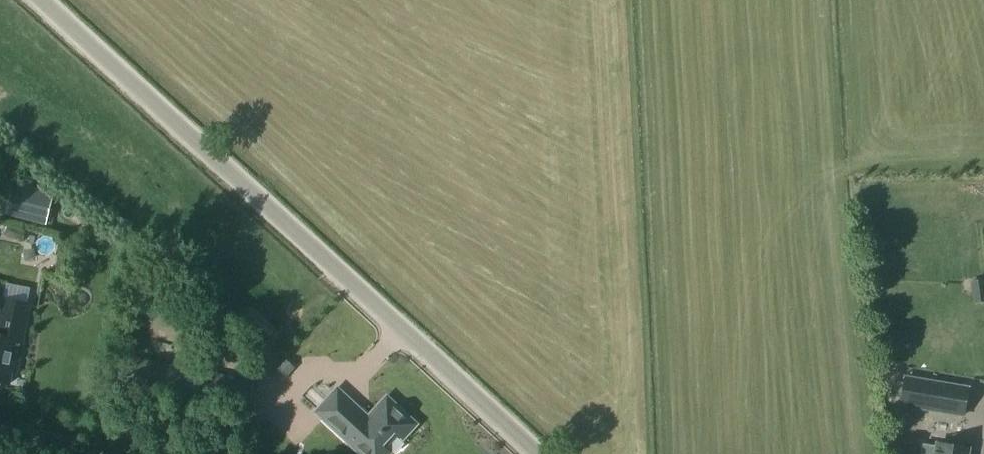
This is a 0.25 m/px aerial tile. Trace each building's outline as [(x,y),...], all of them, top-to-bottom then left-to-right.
[(13,183),(5,214),(46,224),(54,192),(13,183)] [(6,232),(9,236),(16,238),(20,236),(21,230),(19,227),(11,225),(7,227),(6,232)] [(9,389),(11,376),(16,377),(30,305),(4,300),(0,321),(0,387),(9,389)] [(284,381),(294,369),(285,361),(275,373),(284,381)] [(962,416),(967,388),(920,380),(915,408),(962,416)] [(318,413),(363,453),(388,453),(389,453),(382,446),(395,432),(402,439),(413,427),(406,420),(405,416),(403,413),(400,410),(396,409),(393,408),(385,401),(368,420),(337,391),(318,413)] [(937,444),(935,453),(967,453),(968,449),(937,444)]
